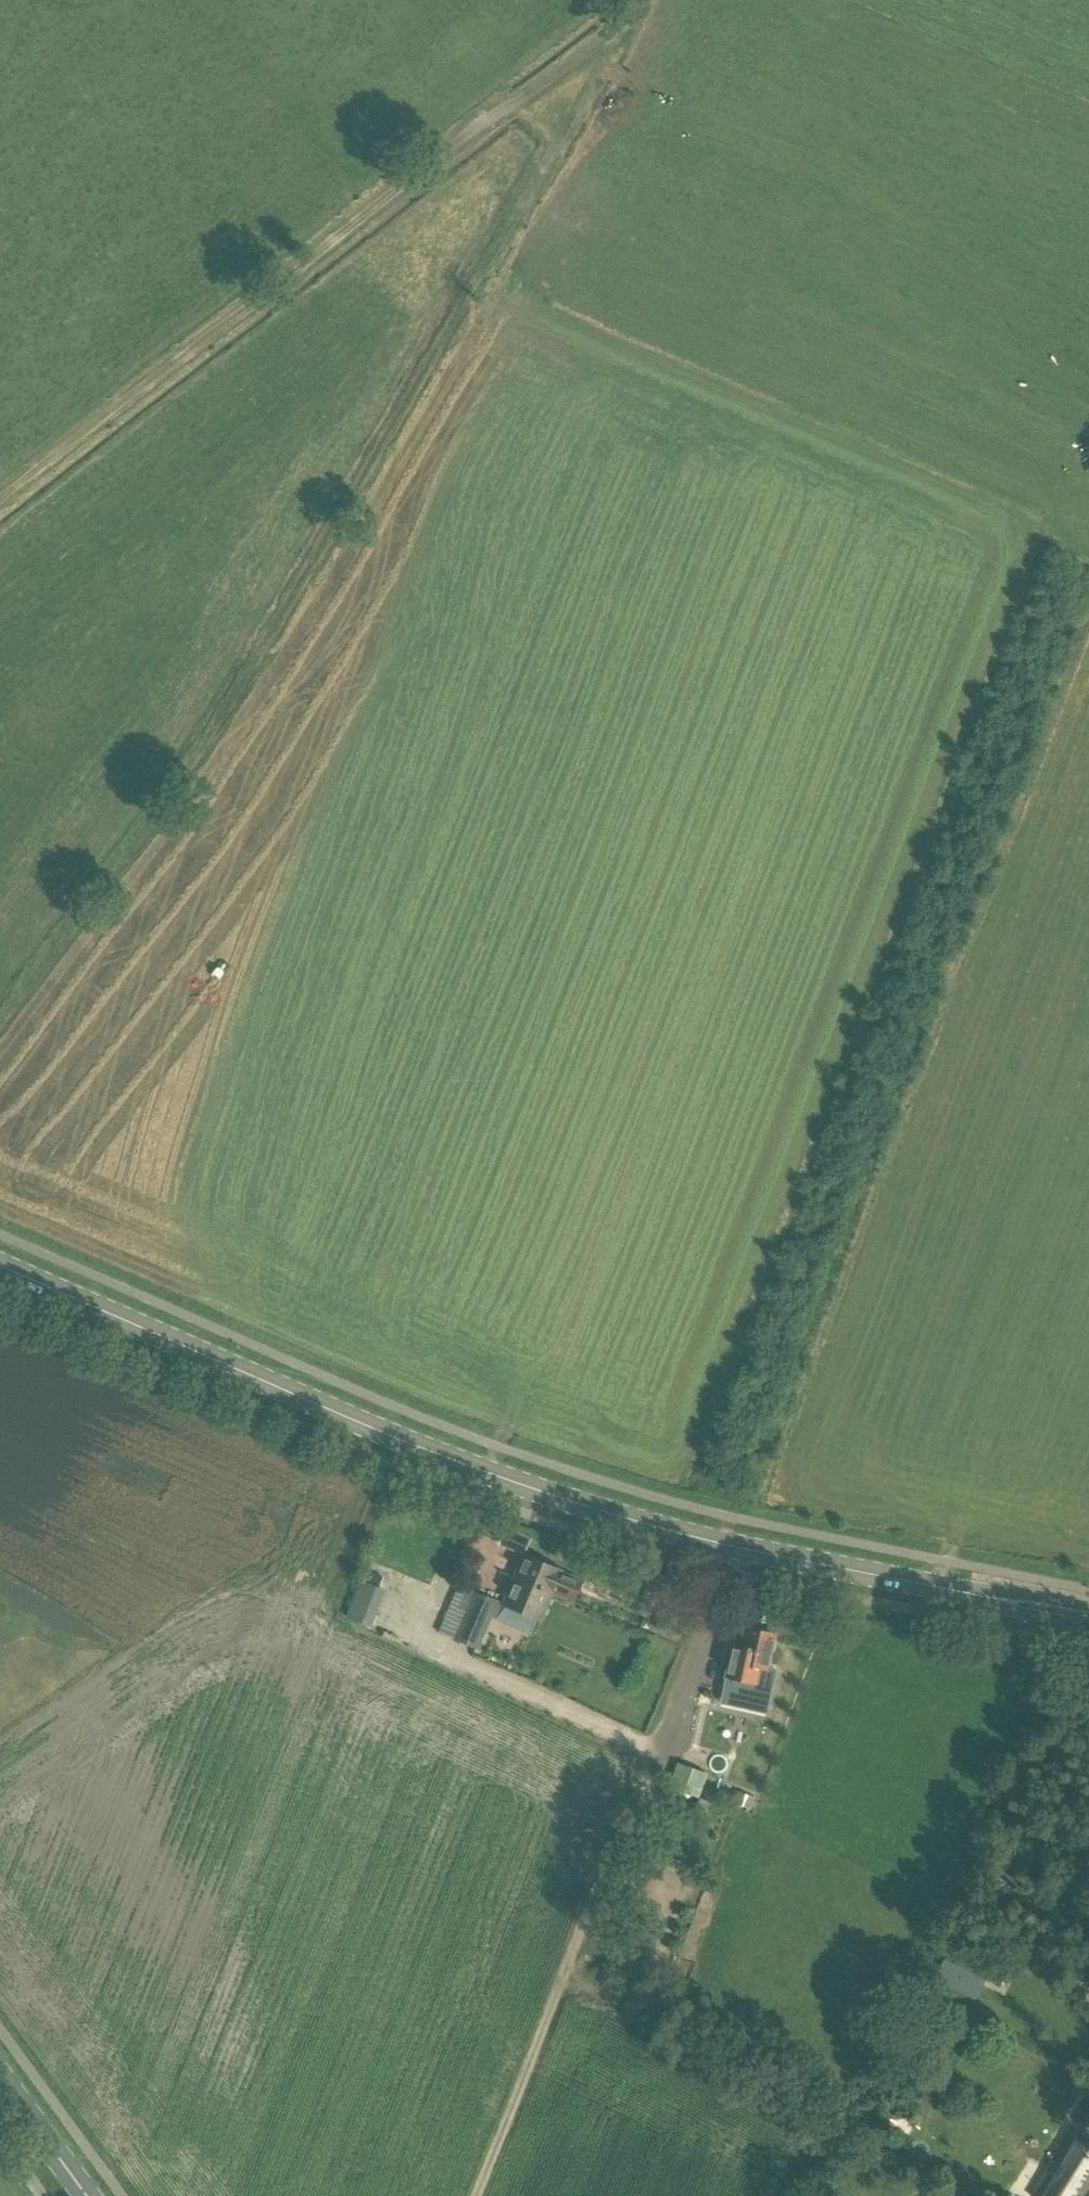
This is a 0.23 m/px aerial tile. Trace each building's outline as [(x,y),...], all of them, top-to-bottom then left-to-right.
[(511,1545),(526,1551),(531,1537),(516,1532),(511,1545)] [(513,1576),(552,1593),(572,1601),(582,1580),(562,1571),(523,1554),(513,1576)] [(377,1587),(381,1576),(366,1570),(362,1581),(377,1587)] [(552,1593),(513,1576),(502,1603),(541,1620),(552,1593)] [(441,1633),(479,1649),(499,1601),(474,1590),(473,1591),(461,1586),(441,1633)] [(668,1591),(662,1607),(676,1613),(683,1597),(668,1591)] [(737,1662),(746,1664),(742,1680),(756,1683),(759,1667),(768,1669),(772,1653),(769,1652),(773,1634),(747,1628),(743,1646),(741,1646),(737,1662)] [(750,1707),(755,1685),(737,1681),(733,1704),(750,1707)] [(732,1707),(732,1722),(749,1722),(749,1707),(732,1707)] [(678,1762),(670,1785),(697,1794),(705,1771),(678,1762)] [(739,1793),(734,1804),(750,1810),(754,1799),(739,1793)] [(940,1970),(980,1989),(990,1968),(951,1948),(940,1970)] [(1032,2195),(1033,2195),(1088,2195),(1088,2192),(1088,2191),(1088,2189),(1088,2143),(1069,2131),(1032,2195)]
